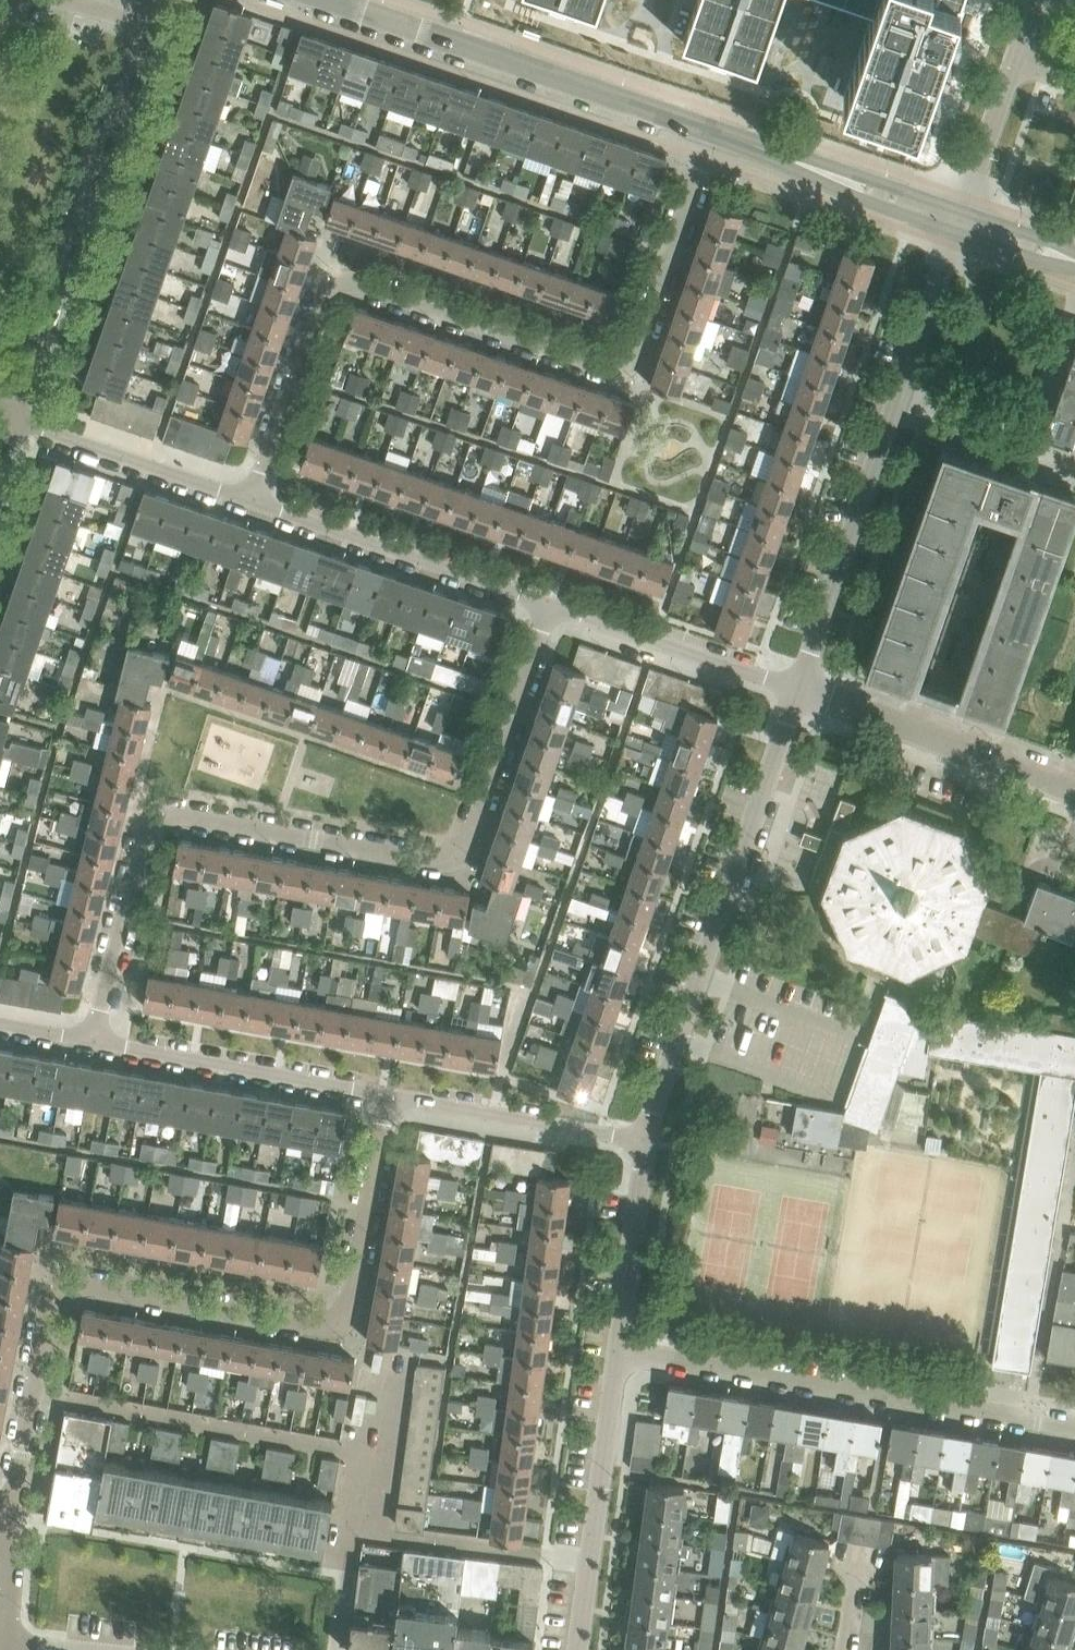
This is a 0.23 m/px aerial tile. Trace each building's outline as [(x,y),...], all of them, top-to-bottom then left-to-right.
[(551,1),(565,6),(567,1),(597,11),(601,0),(551,0),(551,1)] [(683,41),(713,51),(711,56),(726,61),(728,56),(758,66),(780,0),(697,0),(683,41)] [(873,6),(874,6),(844,96),(865,103),(880,108),(918,122),(960,0),(857,0),(873,6)] [(207,27),(243,40),(252,14),(238,9),(238,8),(231,5),(231,7),(216,2),(212,13),(213,13),(208,27),(207,27)] [(286,54),(294,28),(282,24),(277,37),(279,38),(275,50),(286,54)] [(199,52),(198,53),(235,65),(243,40),(207,27),(207,28),(204,36),(203,38),(204,39),(200,52),(199,52)] [(314,35),(302,31),(290,68),(315,76),(328,40),(327,40),(327,41),(313,36),(314,35)] [(338,45),(339,44),(328,40),(315,76),(340,85),(353,49),(352,49),(352,50),(338,45)] [(364,53),(353,49),(340,85),(366,94),(378,58),(377,57),(377,58),(364,54),(364,53)] [(286,54),(275,50),(270,64),(281,68),(286,54)] [(190,77),(190,78),(226,90),(236,94),(242,76),(232,73),(235,65),(198,53),(196,61),(195,63),(196,64),(191,77),(190,77)] [(389,61),(378,58),(366,94),(391,103),(404,66),(402,66),(402,67),(389,62),(389,61)] [(414,71),(414,70),(404,66),(391,103),(416,111),(429,75),(428,74),(427,75),(414,71)] [(439,79),(429,75),(416,111),(442,120),(454,84),(453,83),(452,84),(439,80),(439,79)] [(181,102),(181,103),(217,116),(226,90),(190,78),(187,86),(186,89),(187,89),(182,102),(181,102)] [(464,88),(464,87),(454,84),(442,120),(467,129),(471,130),(484,94),(478,92),(477,93),(464,88)] [(262,88),(257,101),(268,105),(272,92),(262,88)] [(486,95),(484,94),(471,130),(473,131),(501,141),(514,104),(504,101),(503,102),(490,97),(490,96),(486,95)] [(263,118),(268,105),(257,101),(253,114),(263,118)] [(217,116),(181,103),(181,104),(178,111),(177,114),(178,114),(174,128),(173,127),(172,129),(208,141),(217,116)] [(288,114),(301,119),(305,108),(292,104),(288,114)] [(501,141),(527,149),(539,113),(529,109),(529,110),(515,106),(515,105),(514,104),(501,141)] [(318,113),(305,108),(301,119),(314,123),(318,113)] [(541,113),(539,113),(527,149),(552,158),(565,122),(554,118),(554,119),(540,114),(541,113)] [(272,119),(267,133),(278,137),(283,122),(272,119)] [(341,121),(338,131),(351,136),(354,125),(341,121)] [(566,122),(565,122),(552,158),(577,167),(590,130),(579,127),(579,128),(565,123),(566,122)] [(354,125),(351,136),(365,141),(368,130),(354,125)] [(164,154),(163,154),(199,167),(208,141),(172,129),(170,136),(169,139),(170,139),(165,153),(164,152),(164,154)] [(591,131),(590,130),(577,167),(603,175),(615,139),(604,135),(604,136),(591,132),(591,131)] [(273,151),(278,137),(267,133),(262,148),(273,151)] [(406,141),(383,134),(379,146),(402,153),(405,143),(406,141)] [(244,139),(240,152),(250,156),(255,143),(244,139)] [(603,175),(628,184),(641,148),(629,144),(629,145),(616,140),(616,139),(615,139),(603,175)] [(406,143),(402,153),(416,158),(419,148),(406,143)] [(641,148),(628,184),(653,193),(658,178),(660,179),(662,172),(661,171),(666,156),(655,153),(654,154),(641,149),(641,148)] [(366,151),(360,166),(369,169),(375,154),(366,151)] [(250,156),(240,152),(231,178),(242,181),(250,156)] [(297,173),(315,179),(322,158),(304,152),(297,173)] [(453,171),(456,160),(431,152),(427,162),(453,171)] [(155,179),(155,180),(191,192),(199,167),(163,154),(161,162),(160,164),(161,164),(156,180),(155,179)] [(375,154),(369,169),(378,172),(384,157),(375,154)] [(413,167),(408,182),(417,185),(422,170),(413,167)] [(474,178),(487,183),(491,172),(478,168),(474,178)] [(422,170),(417,185),(426,188),(431,173),(422,170)] [(287,225),(304,231),(313,207),(322,210),(322,211),(323,211),(332,185),(315,179),(297,173),(293,172),(276,221),(287,225)] [(512,191),(516,181),(503,176),(499,187),(512,191)] [(149,197),(146,205),(182,218),(191,192),(155,180),(154,181),(155,181),(150,197),(149,196),(149,197)] [(529,185),(516,181),(512,191),(525,196),(529,185)] [(461,183),(455,199),(464,202),(470,186),(461,183)] [(470,186),(464,202),(473,205),(479,189),(470,186)] [(222,203),(233,207),(237,194),(227,190),(222,203)] [(554,194),(551,204),(563,209),(567,198),(555,194),(554,194)] [(325,221),(349,229),(358,203),(334,195),(325,221)] [(567,198),(563,209),(576,213),(579,203),(567,198)] [(508,199),(503,215),(512,218),(517,203),(508,199)] [(244,202),(241,209),(249,212),(252,204),(244,202)] [(222,203),(218,215),(229,219),(233,207),(222,203)] [(358,203),(349,229),(372,237),(381,212),(358,203)] [(517,203),(512,218),(521,221),(526,206),(517,203)] [(704,229),(733,239),(742,213),(713,203),(704,229)] [(137,230),(137,231),(173,243),(182,218),(146,205),(145,208),(146,208),(141,222),(140,222),(137,230)] [(372,237),(396,245),(405,220),(381,212),(372,237)] [(601,222),(614,226),(617,216),(604,212),(601,222)] [(551,230),(550,231),(559,234),(565,219),(556,216),(551,230)] [(617,216),(614,226),(626,230),(630,220),(617,216)] [(565,219),(559,234),(568,237),(573,222),(565,219)] [(405,220),(396,245),(420,254),(429,228),(405,220)] [(208,245),(209,241),(214,228),(199,223),(193,240),(208,245)] [(317,235),(304,231),(287,225),(279,251),(308,261),(317,235)] [(236,226),(232,235),(249,240),(252,231),(236,226)] [(429,228),(420,254),(444,262),(453,236),(429,228)] [(704,229),(695,254),(724,264),(733,239),(704,229)] [(131,248),(128,256),(164,268),(173,243),(137,231),(136,233),(137,234),(133,247),(132,247),(131,248)] [(597,247),(606,251),(612,235),(603,232),(597,247)] [(798,233),(795,242),(810,248),(814,239),(798,233)] [(232,235),(229,244),(245,249),(249,240),(232,235)] [(615,254),(621,238),(612,235),(606,251),(615,254)] [(453,236),(444,262),(468,270),(476,244),(453,236)] [(209,241),(208,245),(205,254),(215,258),(220,245),(209,241)] [(768,242),(765,251),(781,256),(784,247),(768,242)] [(476,244),(468,270),(491,278),(500,252),(476,244)] [(308,261),(279,251),(268,247),(259,272),(299,286),(308,261)] [(836,274),(865,284),(874,259),(845,249),(836,274)] [(781,256),(765,251),(762,259),(778,265),(781,256)] [(500,252),(491,278),(515,286),(524,260),(500,252)] [(211,271),(215,258),(205,254),(200,267),(211,271)] [(695,254),(686,280),(715,290),(724,264),(695,254)] [(120,281),(155,294),(164,268),(128,256),(128,258),(129,259),(124,272),(123,272),(122,273),(120,281)] [(789,259),(781,283),(796,289),(805,264),(789,259)] [(224,260),(215,286),(231,291),(240,266),(224,260)] [(524,260),(515,286),(539,294),(548,269),(524,260)] [(548,269),(539,294),(563,303),(571,277),(548,269)] [(259,272),(250,298),(261,302),(290,312),(299,286),(259,272)] [(857,310),(865,284),(836,274),(827,300),(857,310)] [(563,303),(586,311),(595,285),(571,277),(563,303)] [(686,280),(677,306),(706,316),(715,290),(686,280)] [(111,306),(111,307),(147,319),(155,294),(120,281),(119,284),(120,284),(115,297),(114,297),(111,306)] [(781,283),(777,293),(793,298),(796,289),(781,283)] [(595,285),(586,311),(610,319),(619,293),(595,285)] [(215,286),(212,295),(228,300),(231,291),(215,286)] [(192,292),(187,305),(198,308),(202,296),(192,292)] [(750,293),(747,302),(763,307),(766,299),(750,293)] [(819,325),(848,335),(857,310),(827,300),(819,325)] [(282,337),(290,312),(261,302),(252,327),(282,337)] [(747,302),(744,311),(760,316),(763,307),(747,302)] [(193,321),(198,308),(187,305),(183,318),(193,321)] [(370,344),(381,315),(355,306),(345,336),(370,344)] [(677,306),(668,332),(703,344),(711,347),(720,321),(706,316),(677,306)] [(102,332),(138,345),(147,319),(111,307),(110,309),(111,309),(107,322),(106,322),(105,324),(102,332)] [(772,309),(763,334),(777,339),(781,330),(778,329),(784,313),(772,309)] [(406,324),(381,315),(370,344),(396,353),(406,324)] [(396,353),(393,362),(418,370),(421,362),(431,332),(406,324),(396,353)] [(839,361),(848,335),(819,325),(810,351),(839,361)] [(235,335),(230,348),(244,352),(273,363),(282,337),(252,327),(248,339),(235,335)] [(201,328),(197,337),(214,342),(217,333),(201,328)] [(138,345),(102,332),(102,334),(103,334),(98,348),(97,347),(97,348),(94,356),(93,358),(129,370),(138,345)] [(457,341),(431,332),(421,362),(447,370),(457,341)] [(668,332),(659,358),(688,368),(693,354),(699,356),(703,344),(668,332)] [(763,334),(760,343),(774,348),(777,339),(763,334)] [(197,337),(194,346),(211,351),(214,342),(197,337)] [(156,339),(152,350),(165,354),(169,343),(156,339)] [(482,350),(457,341),(447,370),(472,379),(482,350)] [(174,343),(170,356),(180,359),(185,346),(174,343)] [(733,344),(729,353),(746,359),(749,350),(733,344)] [(796,346),(788,371),(831,386),(839,361),(810,351),(796,346)] [(273,363),(244,352),(230,348),(225,361),(239,366),(235,378),(264,388),(273,363)] [(472,379),(469,388),(494,396),(497,388),(507,359),(482,350),(472,379)] [(729,353),(726,362),(743,368),(746,359),(729,353)] [(1063,380),(1074,385),(1074,356),(1072,355),(1063,380)] [(176,372),(180,359),(170,356),(165,369),(176,372)] [(99,388),(112,393),(120,396),(129,370),(93,358),(93,359),(94,359),(89,373),(88,373),(88,374),(85,381),(85,383),(99,388)] [(688,368),(659,358),(651,384),(679,394),(688,368)] [(533,367),(507,359),(497,388),(523,397),(533,367)] [(558,376),(533,367),(523,397),(548,405),(558,376)] [(788,371),(779,397),(822,411),(831,386),(788,371)] [(346,388),(355,391),(360,375),(351,372),(346,388)] [(369,378),(360,375),(355,391),(364,394),(369,378)] [(584,385),(558,376),(548,405),(574,414),(584,385)] [(749,376),(746,385),(760,390),(763,381),(749,376)] [(183,378),(180,387),(196,393),(200,384),(183,378)] [(226,403),(255,413),(264,388),(235,378),(226,403)] [(1053,407),(1074,415),(1074,385),(1063,380),(1053,407)] [(609,393),(584,385),(574,414),(599,423),(609,393)] [(746,385),(743,394),(757,399),(760,390),(746,385)] [(180,387),(177,396),(193,402),(196,393),(180,387)] [(99,388),(90,415),(103,419),(112,393),(99,388)] [(402,389),(397,405),(406,408),(411,392),(402,389)] [(411,392),(406,408),(415,411),(420,396),(411,392)] [(103,419),(116,424),(125,397),(120,396),(112,393),(103,419)] [(634,402),(609,393),(599,423),(624,431),(624,432),(634,402)] [(157,394),(152,407),(163,410),(167,397),(157,394)] [(727,411),(731,401),(715,395),(712,405),(727,411)] [(337,411),(346,414),(351,399),(342,396),(337,411)] [(125,397),(116,424),(128,428),(137,401),(125,397)] [(779,397),(775,409),(789,413),(784,427),(813,437),(822,411),(779,397)] [(360,402),(351,399),(346,414),(355,418),(360,402)] [(128,428),(141,432),(150,406),(137,401),(128,428)] [(221,430),(233,434),(247,439),(255,413),(226,403),(217,429),(221,430)] [(163,410),(152,407),(150,406),(141,432),(154,437),(163,410)] [(452,407),(447,423),(456,426),(462,410),(452,407)] [(1053,407),(1045,433),(1074,443),(1074,415),(1053,407)] [(462,410),(456,426),(465,429),(471,413),(462,410)] [(390,412),(385,428),(394,431),(399,415),(390,412)] [(174,444),(183,417),(170,413),(162,440),(174,444)] [(399,415),(394,431),(403,434),(408,418),(399,415)] [(174,444),(187,448),(196,422),(183,417),(174,444)] [(187,448),(199,452),(208,426),(196,422),(187,448)] [(503,424),(498,440),(507,443),(512,427),(503,424)] [(199,452),(211,457),(221,430),(217,429),(208,426),(199,452)] [(512,427),(507,443),(532,452),(536,442),(519,436),(521,430),(512,427)] [(731,427),(728,436),(743,441),(746,432),(731,427)] [(805,462),(813,437),(784,427),(775,452),(805,462)] [(438,429),(432,444),(442,447),(447,432),(438,429)] [(211,457),(224,461),(233,434),(221,430),(211,457)] [(447,432),(442,447),(451,450),(456,435),(447,432)] [(311,435),(310,435),(300,466),(324,474),(335,444),(311,435)] [(728,436),(725,445),(740,450),(743,441),(728,436)] [(554,442),(549,457),(558,461),(563,445),(554,442)] [(324,474),(348,482),(359,452),(335,444),(324,474)] [(486,445),(481,461),(490,464),(495,448),(486,445)] [(563,445),(558,461),(567,464),(569,456),(572,448),(563,445)] [(383,461),(373,491),(397,499),(407,469),(406,468),(410,456),(387,448),(383,461)] [(495,448),(490,464),(500,467),(505,452),(495,448)] [(1000,469),(945,450),(868,668),(923,687),(924,685),(915,683),(979,499),(1021,514),(957,697),(949,694),(948,696),(1003,715),(1068,528),(1074,508),(1074,495),(1024,478),(1025,477),(1000,469)] [(359,452),(348,482),(373,491),(383,461),(359,452)] [(767,477),(796,488),(805,462),(775,452),(767,477)] [(603,465),(599,475),(608,478),(615,458),(606,455),(603,465)] [(59,459),(50,485),(86,498),(98,502),(106,476),(95,472),(80,467),(81,465),(74,463),(73,464),(59,459)] [(535,462),(529,478),(538,481),(544,465),(535,462)] [(544,465),(538,481),(547,484),(553,468),(544,465)] [(407,469),(397,499),(421,507),(431,477),(407,469)] [(568,473),(564,485),(579,491),(578,494),(587,497),(592,482),(568,473)] [(431,477),(421,507),(445,516),(455,486),(431,477)] [(714,477),(711,486),(726,492),(729,483),(714,477)] [(787,513),(796,488),(767,477),(758,503),(787,513)] [(122,496),(118,508),(128,512),(137,486),(122,481),(118,494),(122,496)] [(592,482),(587,497),(596,500),(601,485),(592,482)] [(78,523),(86,498),(50,485),(41,510),(78,523)] [(480,494),(455,486),(445,516),(469,524),(480,494)] [(711,486),(702,512),(716,517),(717,517),(726,492),(711,486)] [(145,489),(132,525),(158,534),(171,498),(170,498),(169,499),(156,494),(156,493),(145,489)] [(469,524),(494,532),(504,503),(480,494),(469,524)] [(631,495),(626,511),(635,514),(641,498),(631,495)] [(158,534),(183,543),(196,507),(195,506),(194,507),(181,503),(181,502),(171,498),(158,534)] [(641,498),(635,514),(644,517),(649,501),(641,498)] [(746,499),(737,523),(749,528),(779,538),(787,513),(758,503),(746,499)] [(528,511),(504,503),(494,532),(518,541),(528,511)] [(183,543),(208,551),(221,515),(220,515),(220,516),(206,511),(206,510),(196,507),(183,543)] [(124,525),(128,512),(118,508),(114,521),(124,525)] [(552,520),(542,549),(566,557),(576,528),(582,513),(570,508),(564,524),(552,520)] [(69,548),(78,523),(41,510),(32,535),(69,548)] [(518,541),(542,549),(552,520),(528,511),(518,541)] [(683,530),(689,515),(680,512),(674,527),(683,530)] [(208,551),(234,560),(246,524),(245,523),(245,524),(231,520),(232,519),(221,515),(208,551)] [(257,527),(246,524),(234,560),(226,583),(237,587),(245,564),(259,569),(271,532),(270,532),(270,533),(256,528),(257,527)] [(737,525),(728,549),(741,554),(770,564),(779,538),(749,528),(749,529),(737,524),(737,525)] [(566,557),(590,566),(600,537),(576,528),(566,557)] [(696,528),(693,537),(709,542),(712,533),(711,533),(696,528)] [(259,569),(254,583),(279,592),(284,577),(296,541),(295,541),(295,542),(282,537),(282,536),(271,532),(259,569)] [(32,535),(24,560),(61,573),(69,548),(32,535)] [(624,545),(600,537),(590,566),(615,574),(624,545)] [(693,537),(690,546),(706,551),(709,542),(693,537)] [(307,545),(296,541),(284,577),(309,586),(314,588),(327,552),(320,549),(320,550),(307,546),(307,545)] [(615,574),(639,582),(649,554),(624,545),(615,574)] [(101,559),(111,562),(115,550),(105,546),(101,559)] [(314,588),(345,598),(357,562),(346,558),(346,559),(333,555),(333,554),(327,552),(314,588)] [(649,552),(649,554),(639,582),(663,591),(674,560),(673,560),(649,552)] [(732,579),(761,589),(770,564),(741,554),(732,579)] [(121,557),(118,567),(144,576),(147,566),(121,557)] [(96,571),(106,575),(111,562),(101,559),(96,571)] [(24,560),(15,586),(52,598),(61,573),(24,560)] [(358,562),(357,562),(345,598),(370,607),(382,571),(371,567),(371,568),(358,563),(358,562)] [(160,570),(147,566),(144,576),(156,580),(160,570)] [(383,571),(382,571),(370,607),(395,615),(407,579),(397,576),(396,577),(383,572),(383,571)] [(718,575),(710,599),(724,603),(723,604),(753,614),(761,589),(732,579),(732,580),(718,575)] [(110,591),(119,594),(125,579),(115,576),(110,591)] [(679,578),(676,587),(691,593),(695,584),(679,578)] [(181,589),(194,593),(198,583),(185,579),(181,589)] [(408,580),(407,579),(395,615),(420,624),(432,588),(422,584),(421,585),(408,581),(408,580)] [(210,588),(198,583),(194,593),(207,598),(210,588)] [(44,624),(52,598),(15,586),(6,611),(44,624)] [(688,602),(691,593),(676,587),(673,596),(688,602)] [(420,624),(415,638),(440,647),(445,633),(458,597),(447,593),(447,594),(433,589),(433,588),(432,588),(420,624)] [(114,609),(119,594),(110,591),(105,605),(114,609)] [(88,596),(83,609),(93,612),(98,600),(88,596)] [(231,606),(244,610),(247,601),(235,596),(231,606)] [(459,597),(458,597),(445,633),(470,642),(483,605),(472,602),(458,598),(459,597)] [(260,605),(247,601),(244,610),(257,615),(260,605)] [(715,630),(744,640),(753,614),(723,604),(715,629),(715,630)] [(483,605),(470,642),(467,651),(493,660),(501,636),(502,636),(505,629),(503,629),(508,614),(497,610),(497,611),(483,607),(484,606),(483,605)] [(200,607),(197,618),(211,623),(215,612),(200,607)] [(89,625),(93,612),(83,609),(79,622),(89,625)] [(272,609),(269,619),(281,623),(285,613),(272,609)] [(0,630),(0,637),(35,649),(40,635),(49,638),(52,627),(44,624),(6,611),(0,630)] [(223,626),(214,623),(210,633),(205,648),(214,652),(223,626)] [(321,626),(317,636),(330,640),(333,632),(334,630),(321,626)] [(176,653),(168,678),(192,687),(201,661),(205,648),(210,633),(200,630),(196,642),(191,658),(176,653)] [(346,634),(343,644),(356,649),(359,639),(346,634)] [(77,635),(75,642),(82,645),(85,638),(77,635)] [(27,674),(35,649),(0,637),(0,665),(27,674)] [(371,643),(359,639),(356,649),(368,653),(371,643)] [(580,642),(572,667),(583,671),(592,646),(580,642)] [(116,694),(121,696),(144,702),(151,677),(160,679),(160,680),(161,680),(162,677),(168,653),(128,643),(116,694)] [(243,661),(252,665),(257,649),(248,646),(243,661)] [(583,671),(586,672),(596,675),(604,650),(592,646),(583,671)] [(70,647),(66,659),(76,663),(80,650),(70,647)] [(257,649),(252,665),(262,668),(267,653),(257,649)] [(608,679),(617,654),(604,650),(596,675),(608,679)] [(393,662),(406,666),(409,656),(397,652),(393,662)] [(629,659),(617,654),(608,679),(620,684),(629,659)] [(422,661),(409,656),(406,666),(419,671),(422,661)] [(66,659),(57,685),(67,688),(76,663),(66,659)] [(431,675),(456,684),(461,668),(436,659),(431,675)] [(629,659),(620,684),(633,688),(642,663),(629,659)] [(192,687),(215,695),(224,669),(201,661),(192,687)] [(586,672),(583,671),(572,667),(555,661),(547,685),(577,696),(586,672)] [(287,719),(295,694),(300,681),(305,666),(295,662),(290,678),(287,677),(283,689),(272,685),(263,711),(287,719)] [(85,664),(82,673),(96,678),(100,669),(85,664)] [(12,709),(20,684),(23,685),(27,674),(0,665),(0,705),(12,709)] [(315,669),(305,666),(300,681),(309,684),(315,669)] [(664,671),(650,666),(641,690),(656,696),(664,671)] [(461,668),(456,684),(482,692),(487,676),(461,668)] [(215,695),(239,703),(248,677),(224,669),(215,695)] [(656,696),(657,696),(668,700),(677,675),(664,671),(656,696)] [(677,675),(668,700),(680,704),(689,679),(677,675)] [(263,711),(272,685),(248,677),(239,703),(263,711)] [(337,694),(347,697),(352,682),(343,678),(337,694)] [(689,679),(680,704),(694,709),(702,684),(689,679)] [(352,682),(347,697),(357,701),(362,685),(352,682)] [(702,684),(694,709),(706,713),(715,688),(702,684)] [(569,720),(577,696),(547,685),(539,709),(569,720)] [(715,688),(706,713),(715,716),(723,691),(715,688)] [(593,690),(589,700),(607,706),(610,696),(593,690)] [(287,719),(310,727),(319,702),(295,694),(287,719)] [(455,694),(451,709),(461,712),(467,709),(470,699),(455,694)] [(385,710),(394,713),(400,698),(390,695),(385,710)] [(151,703),(144,702),(121,696),(114,723),(145,730),(151,703)] [(657,696),(651,711),(654,712),(665,716),(662,727),(667,728),(709,742),(717,717),(715,716),(706,713),(694,709),(680,704),(668,700),(657,696)] [(409,701),(400,698),(394,713),(404,717),(409,701)] [(72,700),(69,711),(84,715),(102,719),(105,709),(72,700)] [(589,700),(586,710),(604,717),(607,706),(589,700)] [(343,710),(319,702),(310,727),(334,736),(343,710)] [(561,743),(569,720),(539,709),(531,733),(561,743)] [(366,718),(343,710),(334,736),(358,744),(366,718)] [(432,726),(441,730),(447,714),(437,711),(432,726)] [(3,755),(37,763),(42,744),(12,737),(9,745),(6,744),(2,743),(9,718),(0,715),(0,754),(3,755)] [(108,748),(127,753),(138,756),(145,730),(114,723),(102,719),(84,715),(82,725),(112,733),(108,748)] [(358,744),(381,752),(390,726),(366,718),(358,744)] [(381,752),(385,753),(405,760),(407,753),(414,734),(390,726),(381,752)] [(664,744),(661,755),(700,768),(709,742),(667,728),(662,744),(664,744)] [(624,742),(642,748),(661,755),(664,744),(662,744),(628,732),(624,742)] [(531,733),(524,753),(522,757),(553,767),(558,753),(561,743),(531,733)] [(414,734),(407,753),(405,760),(429,768),(437,742),(414,734)] [(577,737),(573,747),(591,754),(594,743),(577,737)] [(437,742),(429,768),(453,776),(462,751),(461,750),(437,742)] [(571,753),(569,758),(587,764),(591,754),(573,747),(571,753)] [(108,748),(107,753),(104,764),(73,757),(71,767),(87,771),(102,774),(132,782),(138,756),(127,753),(108,748)] [(662,783),(691,793),(700,768),(661,755),(642,748),(639,757),(654,763),(649,779),(662,783)] [(553,767),(522,757),(514,780),(545,791),(553,767)] [(84,780),(87,771),(71,767),(69,777),(84,780)] [(102,774),(96,800),(125,808),(132,782),(102,774)] [(31,775),(28,789),(38,792),(41,778),(31,775)] [(545,791),(514,780),(506,804),(537,815),(545,791)] [(691,793),(662,783),(653,808),(682,818),(691,793)] [(560,785),(557,795),(574,801),(578,791),(560,785)] [(35,804),(38,792),(28,789),(25,801),(35,804)] [(628,789),(625,799),(642,805),(645,795),(628,789)] [(591,807),(575,801),(557,795),(553,805),(588,817),(591,807)] [(855,964),(876,972),(894,979),(897,970),(908,974),(968,947),(973,932),(972,932),(989,885),(963,827),(951,823),(955,813),(917,798),(913,808),(902,804),(854,826),(850,817),(856,801),(840,795),(825,836),(815,832),(811,845),(820,849),(810,876),(824,882),(821,892),(848,950),(859,954),(855,964)] [(625,799),(622,809),(639,814),(642,805),(625,799)] [(125,808),(96,800),(89,826),(119,834),(125,808)] [(537,815),(506,804),(498,828),(528,839),(537,815)] [(61,808),(59,818),(74,822),(77,812),(61,808)] [(682,818),(653,808),(644,834),(674,844),(682,818)] [(89,826),(74,822),(59,818),(56,828),(87,836),(83,852),(112,860),(119,834),(89,826)] [(18,827),(15,840),(25,843),(28,829),(18,827)] [(490,851),(520,862),(528,839),(498,828),(490,851)] [(635,831),(627,856),(636,859),(665,869),(674,844),(644,834),(635,831)] [(544,833),(540,843),(557,848),(560,839),(544,833)] [(200,874),(206,844),(179,839),(173,870),(174,870),(187,872),(185,886),(189,886),(198,888),(200,874)] [(22,855),(25,843),(15,840),(12,853),(22,855)] [(540,843),(537,852),(554,858),(557,848),(540,843)] [(227,879),(232,849),(206,844),(200,874),(227,879)] [(253,884),(258,853),(232,849),(227,879),(253,884)] [(607,850),(604,860),(621,865),(624,855),(607,850)] [(520,862),(490,851),(482,876),(494,880),(512,886),(520,862)] [(112,860),(83,852),(80,867),(49,860),(46,870),(106,886),(112,860)] [(279,889),(285,858),(258,853),(253,884),(279,889)] [(306,893),(311,863),(285,858),(279,889),(306,893)] [(665,869),(636,859),(627,884),(656,894),(665,869)] [(332,898),(337,868),(311,863),(306,893),(332,898)] [(358,903),(364,872),(337,868),(332,898),(358,903)] [(46,870),(44,880),(58,884),(54,900),(71,904),(99,912),(106,886),(46,870)] [(384,908),(390,877),(364,872),(358,903),(384,908)] [(390,877),(385,908),(400,910),(398,924),(408,926),(411,912),(416,882),(390,877)] [(5,879),(2,892),(12,894),(15,881),(5,879)] [(462,934),(461,936),(478,942),(481,932),(506,940),(523,890),(512,886),(494,880),(486,905),(474,901),(475,900),(473,900),(473,901),(468,899),(462,934)] [(527,880),(524,890),(541,896),(544,886),(527,880)] [(989,885),(972,932),(973,932),(1027,952),(1041,931),(1045,932),(1047,927),(1074,937),(1074,894),(1060,888),(1038,880),(1024,916),(984,901),(989,886),(989,885)] [(437,917),(443,887),(416,882),(411,912),(437,917)] [(656,894),(627,884),(618,910),(648,920),(656,894)] [(187,902),(185,911),(194,912),(195,904),(198,888),(189,886),(186,902),(187,902)] [(443,887),(437,917),(453,920),(451,932),(462,934),(468,899),(470,891),(443,887)] [(198,888),(195,904),(203,905),(205,905),(207,890),(198,888)] [(593,891),(590,900),(607,906),(610,897),(593,891)] [(12,894),(2,892),(0,900),(0,905),(9,907),(12,894)] [(241,896),(238,911),(248,913),(251,897),(241,896)] [(251,897),(248,913),(257,915),(260,899),(251,897)] [(590,900),(587,910),(604,916),(607,906),(590,900)] [(36,911),(34,922),(48,926),(64,930),(93,937),(99,912),(71,904),(67,919),(36,911)] [(294,905),(291,921),(300,922),(303,907),(294,905)] [(604,916),(615,920),(610,935),(639,945),(648,920),(618,910),(609,906),(607,906),(604,916)] [(303,907),(300,922),(310,924),(313,909),(303,907)] [(567,908),(563,919),(572,922),(576,911),(567,908)] [(346,915),(344,930),(353,932),(356,916),(346,915)] [(356,916),(353,932),(362,934),(365,918),(356,916)] [(45,936),(48,926),(33,922),(31,932),(45,936)] [(398,924),(395,939),(406,941),(408,926),(398,924)] [(408,926),(406,941),(412,943),(415,943),(418,928),(408,926)] [(86,963),(93,937),(64,930),(58,956),(86,963)] [(591,947),(588,956),(593,958),(630,970),(639,945),(610,935),(597,931),(591,947)] [(451,932),(447,954),(458,956),(461,936),(462,934),(451,932)] [(575,942),(571,951),(588,956),(591,947),(575,942)] [(555,945),(551,955),(568,961),(571,951),(555,945)] [(143,1004),(168,1009),(180,948),(171,946),(168,961),(166,961),(164,975),(149,972),(143,1004)] [(174,977),(168,1009),(194,1013),(199,982),(185,979),(188,965),(186,965),(189,949),(180,948),(174,977)] [(280,966),(277,984),(287,986),(290,968),(289,968),(292,949),(283,948),(280,966)] [(536,970),(541,956),(531,952),(526,967),(536,970)] [(199,982),(194,1013),(219,1018),(224,986),(226,975),(230,957),(219,955),(216,971),(202,968),(199,982)] [(52,983),(54,984),(66,987),(80,990),(86,963),(58,956),(52,983)] [(240,959),(230,957),(226,975),(237,977),(240,959)] [(589,968),(584,983),(592,985),(592,986),(622,996),(630,970),(593,958),(589,968)] [(370,982),(367,1000),(377,1002),(380,984),(384,966),(374,964),(371,982),(370,982)] [(513,964),(508,979),(521,981),(531,984),(536,970),(526,967),(526,968),(513,964)] [(18,977),(28,979),(37,980),(40,969),(21,965),(18,977)] [(250,991),(244,1022),(269,1027),(275,995),(277,984),(280,966),(271,965),(270,965),(267,979),(252,976),(250,991)] [(319,973),(316,990),(327,992),(330,975),(319,973)] [(10,1001),(14,977),(1,975),(0,981),(0,999),(10,1001)] [(325,1004),(319,1036),(344,1040),(350,1009),(352,995),(338,992),(341,977),(330,975),(327,992),(325,1004)] [(10,1001),(23,1003),(28,979),(18,977),(18,978),(14,977),(10,1001)] [(37,980),(28,979),(23,1003),(37,1006),(41,982),(37,981),(37,980)] [(37,1006),(50,1008),(54,984),(52,983),(41,982),(37,1006)] [(66,987),(54,984),(50,1008),(61,1010),(66,987)] [(391,986),(380,984),(377,1002),(387,1004),(391,986)] [(250,991),(224,986),(219,1018),(244,1022),(250,991)] [(622,996),(592,986),(583,1011),(613,1021),(622,996)] [(885,990),(884,991),(884,992),(886,992),(868,1044),(866,1050),(844,1110),(842,1116),(870,1126),(877,1129),(899,1069),(904,1070),(924,1073),(928,1050),(929,1042),(935,1009),(921,1007),(922,1004),(887,991),(885,990)] [(417,1007),(428,1009),(431,993),(420,991),(417,1007)] [(559,992),(555,1001),(572,1007),(576,998),(559,992)] [(425,1022),(419,1054),(444,1058),(450,1027),(435,1024),(437,1010),(438,1011),(441,995),(431,993),(428,1009),(425,1022)] [(269,1027),(294,1031),(300,1000),(275,995),(269,1027)] [(325,1004),(300,1000),(294,1031),(319,1036),(325,1004)] [(450,1027),(444,1058),(469,1063),(481,1002),(470,1000),(467,1016),(465,1029),(450,1027)] [(555,1001),(552,1012),(566,1016),(569,1017),(572,1007),(555,1001)] [(481,1002),(469,1063),(496,1067),(501,1036),(504,1023),(488,1020),(491,1004),(481,1002)] [(344,1040),(369,1045),(375,1013),(350,1009),(344,1040)] [(929,1042),(928,1050),(1041,1069),(1025,1165),(992,1361),(992,1364),(1015,1368),(1028,1370),(1030,1370),(1031,1370),(1063,1172),(1074,1102),(1074,1034),(1047,1029),(935,1009),(929,1042)] [(1053,1009),(1050,1027),(1048,1027),(1047,1029),(1074,1034),(1074,1014),(1053,1009)] [(613,1021),(583,1011),(575,1036),(604,1046),(613,1021)] [(375,1013),(369,1045),(394,1049),(400,1018),(375,1013)] [(394,1049),(419,1054),(425,1022),(400,1018),(394,1049)] [(604,1046),(575,1036),(566,1062),(595,1071),(604,1046)] [(541,1043),(538,1052),(554,1057),(557,1048),(541,1043)] [(5,1089),(12,1051),(0,1049),(0,1088),(5,1089)] [(5,1089),(4,1099),(16,1101),(18,1091),(31,1093),(38,1055),(26,1053),(26,1052),(14,1050),(14,1051),(12,1051),(5,1089)] [(554,1057),(538,1052),(535,1061),(551,1066),(554,1057)] [(40,1056),(38,1055),(31,1093),(57,1098),(64,1060),(52,1058),(52,1057),(40,1055),(40,1056)] [(66,1060),(64,1060),(57,1098),(83,1102),(90,1065),(78,1063),(78,1062),(66,1059),(66,1060)] [(557,1087),(587,1097),(595,1071),(566,1062),(557,1087)] [(92,1065),(90,1065),(83,1102),(109,1107),(116,1069),(104,1067),(104,1066),(92,1064),(92,1065)] [(118,1070),(116,1069),(109,1107),(135,1112),(141,1074),(130,1072),(130,1071),(118,1069),(118,1070)] [(144,1075),(141,1074),(135,1112),(160,1116),(167,1081),(156,1079),(157,1076),(144,1074),(144,1075)] [(178,1083),(167,1081),(160,1116),(186,1121),(193,1083),(191,1083),(191,1082),(179,1080),(178,1083)] [(205,1086),(193,1083),(186,1121),(212,1125),(219,1088),(217,1088),(217,1087),(205,1084),(205,1086)] [(922,1141),(931,1090),(904,1085),(895,1137),(922,1141)] [(231,1090),(219,1088),(212,1125),(238,1130),(245,1093),(243,1092),(244,1091),(231,1089),(231,1090)] [(257,1095),(245,1093),(238,1130),(264,1134),(270,1097),(269,1097),(270,1096),(258,1094),(257,1095)] [(283,1100),(270,1097),(264,1134),(290,1139),(296,1102),(296,1101),(284,1099),(283,1100)] [(290,1139),(288,1148),(302,1150),(302,1148),(314,1150),(316,1143),(322,1107),(322,1106),(310,1103),(310,1104),(296,1102),(290,1139)] [(797,1102),(791,1133),(867,1146),(867,1142),(870,1126),(842,1116),(844,1110),(833,1108),(827,1107),(801,1102),(797,1102)] [(336,1109),(322,1107),(316,1143),(341,1148),(344,1133),(345,1133),(346,1126),(345,1125),(348,1110),(336,1108),(336,1109)] [(12,1134),(14,1123),(0,1120),(0,1132),(12,1134)] [(775,1141),(778,1126),(763,1123),(760,1138),(775,1141)] [(37,1127),(35,1138),(50,1141),(52,1130),(37,1127)] [(416,1153),(428,1155),(433,1129),(420,1127),(416,1153)] [(428,1155),(431,1156),(441,1157),(445,1132),(433,1129),(428,1155)] [(67,1132),(52,1130),(50,1141),(65,1144),(67,1132)] [(441,1157),(453,1160),(458,1134),(445,1132),(441,1157)] [(471,1136),(458,1134),(453,1160),(466,1162),(471,1136)] [(485,1139),(471,1136),(466,1162),(480,1164),(485,1139)] [(92,1137),(90,1148),(104,1151),(106,1139),(92,1137)] [(120,1142),(106,1139),(104,1151),(118,1153),(120,1142)] [(142,1141),(139,1157),(153,1160),(156,1143),(142,1141)] [(156,1143),(153,1160),(167,1162),(170,1147),(170,1146),(156,1143)] [(531,1173),(540,1174),(544,1175),(548,1149),(535,1147),(531,1173)] [(548,1149),(544,1175),(553,1177),(558,1151),(548,1149)] [(396,1178),(426,1184),(439,1186),(457,1189),(459,1179),(428,1174),(431,1156),(428,1155),(416,1153),(401,1150),(396,1178)] [(81,1155),(67,1153),(65,1169),(78,1172),(81,1155)] [(190,1155),(188,1166),(202,1168),(204,1158),(190,1155)] [(217,1160),(204,1158),(202,1168),(216,1171),(217,1160)] [(109,1177),(123,1180),(126,1163),(112,1161),(109,1177)] [(141,1166),(126,1163),(123,1180),(138,1182),(141,1166)] [(244,1165),(242,1175),(255,1178),(257,1167),(244,1165)] [(257,1167),(255,1178),(268,1180),(270,1169),(257,1167)] [(167,1188),(182,1191),(185,1174),(170,1171),(167,1188)] [(199,1176),(185,1174),(182,1191),(196,1193),(199,1176)] [(293,1185),(307,1187),(309,1177),(295,1174),(293,1185)] [(566,1205),(570,1179),(553,1177),(544,1175),(540,1174),(538,1191),(506,1187),(505,1197),(566,1205)] [(322,1179),(309,1177),(307,1187),(320,1189),(322,1179)] [(421,1210),(426,1184),(396,1178),(391,1205),(421,1210)] [(225,1199),(240,1202),(243,1184),(228,1182),(225,1199)] [(258,1187),(243,1184),(240,1202),(255,1204),(258,1187)] [(455,1199),(457,1189),(439,1186),(437,1196),(455,1199)] [(48,1222),(50,1223),(54,1195),(13,1188),(3,1239),(1,1238),(1,1239),(34,1245),(38,1220),(48,1221),(48,1222)] [(299,1211),(302,1195),(288,1192),(285,1209),(299,1211)] [(302,1195),(299,1211),(312,1214),(315,1197),(302,1195)] [(566,1205),(505,1197),(496,1196),(495,1206),(521,1209),(521,1212),(535,1214),(533,1227),(563,1231),(566,1205)] [(53,1231),(82,1237),(88,1202),(60,1197),(53,1231)] [(82,1237),(112,1242),(118,1207),(88,1202),(82,1237)] [(416,1237),(421,1210),(391,1205),(386,1232),(416,1237)] [(112,1242),(141,1247),(147,1213),(118,1207),(112,1242)] [(141,1247),(170,1252),(177,1218),(147,1213),(141,1247)] [(170,1252),(200,1258),(206,1223),(177,1218),(170,1252)] [(200,1258),(229,1263),(235,1229),(206,1223),(200,1258)] [(559,1257),(563,1231),(533,1227),(529,1253),(559,1257)] [(229,1263),(259,1268),(265,1234),(235,1229),(229,1263)] [(431,1230),(429,1240),(447,1243),(449,1233),(431,1230)] [(386,1232),(381,1259),(411,1264),(416,1237),(386,1232)] [(259,1268),(288,1274),(294,1239),(265,1234),(259,1268)] [(34,1245),(1,1239),(0,1242),(0,1267),(29,1272),(34,1245)] [(324,1244),(294,1239),(288,1274),(317,1279),(324,1244)] [(499,1240),(498,1249),(516,1251),(517,1241),(499,1239),(499,1240)] [(465,1246),(447,1243),(429,1240),(427,1250),(463,1256),(465,1246)] [(514,1261),(516,1251),(498,1249),(496,1258),(514,1261)] [(556,1283),(559,1257),(529,1253),(526,1278),(556,1283)] [(407,1291),(411,1264),(381,1259),(377,1286),(407,1291)] [(29,1272),(0,1267),(0,1295),(24,1299),(29,1272)] [(1074,1362),(1074,1270),(1063,1268),(1058,1290),(1061,1290),(1060,1298),(1058,1298),(1058,1295),(1057,1295),(1047,1357),(1074,1362)] [(510,1293),(509,1302),(552,1308),(556,1283),(526,1278),(512,1277),(510,1293)] [(420,1294),(437,1297),(439,1287),(421,1284),(420,1294)] [(377,1286),(372,1313),(402,1318),(407,1291),(377,1286)] [(492,1290),(491,1300),(509,1302),(510,1293),(492,1290)] [(436,1307),(437,1297),(420,1294),(418,1303),(436,1307)] [(19,1325),(24,1299),(0,1295),(0,1322),(19,1325)] [(480,1299),(479,1307),(489,1309),(489,1310),(521,1314),(519,1330),(549,1334),(552,1308),(509,1302),(491,1300),(480,1299)] [(83,1309),(78,1336),(102,1340),(107,1313),(83,1309)] [(107,1313),(102,1340),(127,1344),(132,1318),(107,1313)] [(372,1313),(367,1339),(397,1344),(402,1318),(372,1313)] [(127,1344),(152,1349),(157,1322),(132,1318),(127,1344)] [(0,1322),(0,1349),(15,1352),(19,1325),(0,1322)] [(182,1327),(157,1322),(152,1349),(177,1353),(182,1327)] [(206,1331),(182,1327),(177,1353),(202,1358),(206,1331)] [(519,1330),(515,1356),(546,1360),(549,1334),(519,1330)] [(231,1336),(206,1331),(202,1358),(226,1362),(231,1336)] [(410,1346),(426,1349),(428,1338),(412,1335),(410,1346)] [(231,1336),(226,1362),(251,1367),(256,1340),(231,1336)] [(249,1380),(246,1398),(257,1400),(260,1382),(274,1384),(276,1371),(281,1345),(256,1340),(251,1367),(249,1380)] [(485,1342),(484,1352),(502,1354),(503,1344),(485,1342)] [(276,1371),(301,1376),(306,1349),(281,1345),(276,1371)] [(10,1378),(15,1352),(0,1349),(0,1376),(10,1378)] [(306,1349),(301,1376),(326,1380),(330,1353),(306,1349)] [(91,1352),(88,1370),(97,1372),(100,1353),(91,1352)] [(484,1352),(482,1362),(501,1364),(498,1380),(511,1382),(542,1386),(546,1360),(515,1356),(502,1354),(484,1352)] [(100,1353),(97,1372),(107,1373),(110,1355),(100,1353)] [(326,1380),(350,1385),(355,1358),(330,1353),(326,1380)] [(140,1360),(136,1379),(146,1380),(150,1362),(140,1360)] [(150,1362),(146,1380),(156,1382),(160,1364),(150,1362)] [(417,1362),(415,1376),(443,1380),(445,1366),(417,1362)] [(190,1369),(187,1388),(196,1389),(199,1371),(190,1369)] [(199,1371),(196,1389),(205,1391),(206,1391),(209,1373),(199,1371)] [(5,1405),(10,1378),(0,1376),(0,1404),(5,1405)] [(441,1393),(443,1380),(415,1376),(413,1389),(441,1393)] [(239,1378),(236,1396),(246,1398),(249,1380),(239,1378)] [(511,1382),(508,1407),(539,1411),(542,1386),(511,1382)] [(663,1422),(661,1433),(676,1435),(675,1439),(689,1441),(697,1389),(669,1384),(665,1406),(663,1422)] [(289,1387),(285,1405),(295,1407),(299,1389),(289,1387)] [(299,1389),(295,1407),(305,1409),(308,1390),(299,1389)] [(413,1389),(412,1402),(440,1405),(441,1393),(413,1389)] [(699,1421),(718,1425),(723,1393),(697,1389),(689,1441),(698,1443),(701,1426),(698,1426),(699,1421)] [(477,1403),(495,1406),(496,1396),(478,1393),(477,1403)] [(723,1393),(718,1425),(726,1426),(719,1471),(737,1474),(741,1450),(749,1398),(723,1393)] [(333,1416),(344,1418),(347,1397),(337,1396),(333,1416)] [(752,1431),(771,1434),(776,1402),(749,1398),(741,1450),(751,1451),(753,1435),(751,1435),(752,1431)] [(449,1399),(447,1410),(463,1412),(464,1402),(449,1399)] [(438,1418),(440,1405),(412,1402),(410,1414),(438,1418)] [(776,1402),(771,1434),(791,1437),(790,1442),(787,1441),(779,1493),(789,1495),(792,1473),(803,1407),(776,1402)] [(494,1415),(495,1406),(477,1403),(475,1413),(494,1415)] [(655,1404),(654,1412),(662,1413),(663,1405),(655,1404)] [(535,1437),(539,1411),(508,1407),(504,1433),(535,1437)] [(803,1407),(792,1473),(803,1474),(807,1444),(805,1444),(805,1440),(824,1443),(830,1411),(803,1407)] [(96,1508),(105,1460),(108,1447),(113,1418),(64,1409),(54,1467),(48,1501),(45,1517),(53,1518),(78,1523),(93,1525),(96,1508)] [(830,1411),(824,1443),(839,1445),(835,1469),(847,1471),(848,1467),(856,1416),(830,1411)] [(410,1414),(408,1427),(436,1431),(438,1418),(410,1414)] [(856,1416),(848,1467),(858,1468),(861,1449),(876,1452),(882,1420),(856,1416)] [(108,1447),(125,1450),(130,1421),(113,1418),(108,1447)] [(636,1418),(634,1435),(660,1438),(661,1433),(663,1422),(636,1418)] [(903,1477),(912,1479),(921,1427),(892,1422),(887,1453),(908,1456),(908,1461),(906,1461),(903,1477)] [(175,1429),(156,1426),(151,1454),(170,1458),(175,1429)] [(408,1427),(407,1440),(435,1444),(436,1431),(408,1427)] [(925,1459),(942,1462),(947,1431),(921,1427),(912,1479),(921,1481),(924,1464),(925,1459)] [(170,1458),(188,1461),(193,1432),(175,1429),(170,1458)] [(947,1431),(942,1462),(955,1464),(951,1490),(964,1492),(965,1488),(974,1436),(947,1431)] [(532,1463),(535,1437),(504,1433),(501,1459),(532,1463)] [(634,1435),(632,1450),(658,1454),(660,1438),(634,1435)] [(226,1438),(211,1436),(206,1464),(221,1467),(226,1438)] [(978,1468),(995,1471),(1000,1440),(974,1436),(965,1488),(974,1489),(977,1473),(978,1468)] [(221,1467),(235,1470),(240,1441),(226,1438),(221,1467)] [(433,1457),(435,1444),(407,1440),(405,1453),(433,1457)] [(1000,1440),(995,1471),(1014,1474),(1013,1479),(1011,1478),(1007,1500),(1007,1502),(1016,1503),(1017,1498),(1026,1445),(1000,1440)] [(470,1455),(488,1457),(489,1447),(471,1445),(470,1455)] [(1026,1445),(1017,1498),(1029,1501),(1033,1477),(1047,1480),(1053,1449),(1026,1445)] [(281,1448),(267,1446),(262,1474),(276,1477),(281,1448)] [(276,1477),(290,1480),(296,1451),(281,1448),(276,1477)] [(1047,1480),(1067,1483),(1066,1488),(1063,1487),(1061,1504),(1070,1506),(1074,1477),(1074,1453),(1053,1449),(1047,1480)] [(656,1470),(658,1454),(632,1450),(630,1467),(656,1470)] [(405,1453),(403,1465),(431,1469),(433,1457),(405,1453)] [(487,1467),(488,1457),(470,1455),(468,1465),(487,1467)] [(340,1459),(322,1456),(317,1484),(335,1487),(340,1459)] [(528,1489),(532,1463),(501,1459),(497,1485),(528,1489)] [(300,1495),(105,1460),(96,1508),(324,1549),(332,1500),(300,1495)] [(430,1476),(431,1469),(403,1465),(401,1478),(429,1482),(430,1476)] [(401,1478),(400,1491),(428,1495),(429,1482),(401,1478)] [(650,1481),(646,1508),(680,1513),(685,1513),(687,1499),(682,1498),(684,1486),(650,1481)] [(843,1497),(842,1504),(852,1506),(854,1493),(855,1484),(845,1482),(843,1497)] [(464,1496),(463,1506),(481,1509),(493,1510),(525,1515),(528,1489),(497,1485),(484,1483),(482,1499),(464,1496)] [(426,1508),(428,1495),(400,1491),(398,1505),(399,1505),(424,1508),(426,1508)] [(720,1491),(717,1517),(728,1519),(732,1493),(720,1491)] [(815,1500),(842,1504),(843,1497),(816,1493),(815,1500)] [(913,1502),(911,1516),(933,1520),(935,1506),(913,1502)] [(397,1523),(422,1527),(424,1508),(399,1505),(397,1523)] [(463,1515),(479,1517),(480,1517),(481,1509),(463,1506),(462,1515),(463,1515)] [(935,1506),(933,1520),(953,1523),(955,1509),(935,1506)] [(646,1508),(642,1535),(681,1540),(683,1526),(679,1526),(680,1513),(646,1508)] [(967,1511),(965,1525),(986,1529),(988,1515),(989,1512),(967,1508),(967,1511)] [(835,1509),(833,1526),(840,1527),(843,1510),(835,1509)] [(521,1540),(525,1515),(493,1510),(490,1536),(521,1540)] [(838,1537),(853,1539),(858,1513),(843,1510),(840,1527),(838,1537)] [(853,1539),(865,1541),(870,1515),(858,1513),(853,1539)] [(865,1541),(879,1543),(883,1517),(870,1515),(865,1541)] [(1014,1519),(988,1515),(986,1529),(1011,1533),(1014,1519)] [(895,1519),(883,1517),(879,1543),(890,1545),(895,1519)] [(1022,1521),(1019,1534),(1038,1538),(1040,1524),(1022,1521)] [(748,1531),(736,1529),(734,1544),(746,1546),(748,1531)] [(713,1545),(725,1546),(727,1531),(715,1530),(713,1545)] [(786,1556),(790,1558),(822,1567),(829,1541),(797,1532),(794,1543),(790,1542),(786,1556)] [(642,1535),(639,1562),(673,1567),(678,1567),(680,1555),(687,1556),(689,1541),(681,1540),(642,1535)] [(897,1552),(896,1579),(932,1581),(937,1581),(938,1566),(933,1566),(933,1554),(934,1547),(914,1547),(914,1553),(897,1552)] [(403,1548),(401,1566),(402,1566),(392,1649),(453,1649),(456,1626),(461,1591),(465,1555),(403,1548)] [(500,1560),(465,1555),(461,1591),(495,1595),(500,1560)] [(709,1572),(721,1573),(723,1558),(711,1556),(709,1572)] [(744,1558),(732,1557),(730,1572),(742,1573),(744,1558)] [(815,1593),(822,1567),(790,1558),(787,1569),(783,1568),(778,1583),(783,1584),(815,1593)] [(348,1649),(392,1649),(402,1566),(401,1566),(360,1560),(348,1649)] [(489,1649),(532,1649),(534,1640),(543,1565),(540,1565),(500,1560),(497,1582),(520,1585),(514,1636),(491,1633),(489,1649)] [(1025,1593),(1047,1600),(1074,1609),(1074,1581),(1054,1574),(1057,1566),(1036,1560),(1025,1593)] [(639,1562),(635,1589),(674,1595),(676,1580),(671,1579),(673,1567),(639,1562)] [(973,1582),(985,1584),(987,1569),(976,1566),(973,1582)] [(1008,1572),(996,1570),(993,1585),(1005,1587),(1008,1572)] [(932,1592),(932,1581),(896,1579),(894,1606),(936,1608),(936,1592),(932,1592)] [(740,1585),(728,1584),(726,1599),(738,1600),(740,1585)] [(776,1594),(772,1609),(807,1619),(815,1593),(783,1584),(780,1595),(776,1594)] [(707,1585),(705,1600),(717,1601),(719,1586),(707,1585)] [(632,1616),(671,1621),(674,1595),(635,1589),(632,1616)] [(968,1609),(980,1611),(983,1596),(971,1594),(968,1609)] [(1003,1599),(991,1597),(989,1612),(1000,1614),(1003,1599)] [(714,1627),(717,1601),(705,1600),(702,1625),(714,1627)] [(1038,1626),(1070,1637),(1074,1620),(1074,1609),(1047,1600),(1043,1611),(1039,1610),(1034,1625),(1038,1626)] [(894,1606),(893,1634),(930,1635),(934,1635),(936,1608),(894,1606)] [(772,1609),(765,1635),(800,1645),(807,1619),(772,1609)] [(737,1612),(725,1611),(723,1626),(735,1628),(737,1612)] [(632,1616),(628,1644),(667,1649),(674,1649),(676,1634),(675,1634),(677,1622),(671,1621),(632,1616)] [(963,1636),(975,1638),(978,1623),(966,1621),(963,1636)] [(998,1627),(986,1624),(984,1640),(996,1642),(998,1627)] [(714,1627),(702,1625),(699,1649),(711,1649),(714,1627)] [(456,1626),(453,1649),(488,1649),(491,1631),(456,1626)] [(1026,1649),(1066,1649),(1070,1637),(1038,1626),(1035,1638),(1031,1636),(1026,1649)] [(930,1635),(893,1634),(892,1649),(934,1649),(934,1647),(929,1647),(930,1635)] [(760,1649),(799,1649),(800,1645),(765,1635),(760,1649)] [(721,1638),(720,1649),(732,1649),(733,1639),(721,1638)]
